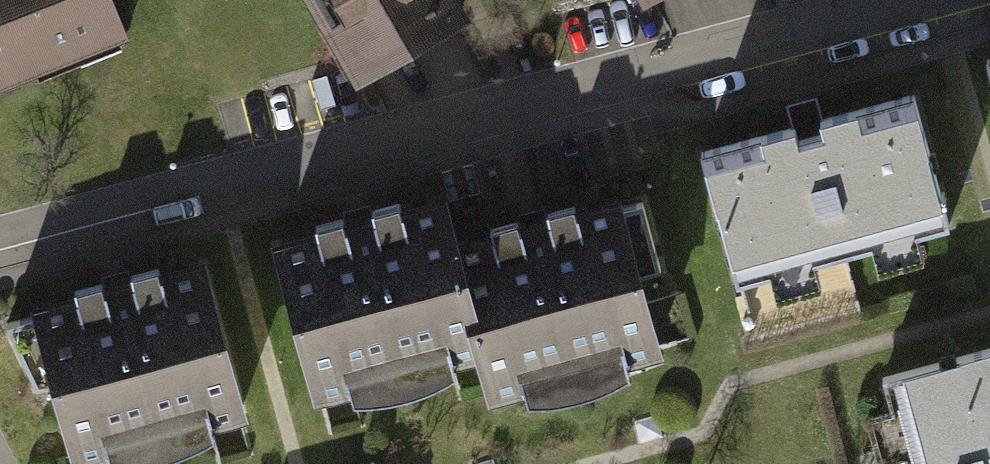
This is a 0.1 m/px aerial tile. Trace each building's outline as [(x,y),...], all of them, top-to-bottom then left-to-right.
[(109,43),(94,0),(0,0),(0,80),(109,43)] [(322,65),(426,8),(422,0),(286,0),(322,65)] [(914,99),(695,157),(727,277),(946,220),(914,99)] [(435,191),(264,229),(299,388),(470,350),(435,191)] [(653,346),(619,191),(446,229),(480,384),(653,346)] [(199,273),(13,315),(43,446),(229,404),(199,273)] [(887,376),(910,463),(989,463),(989,348),(887,376)]
